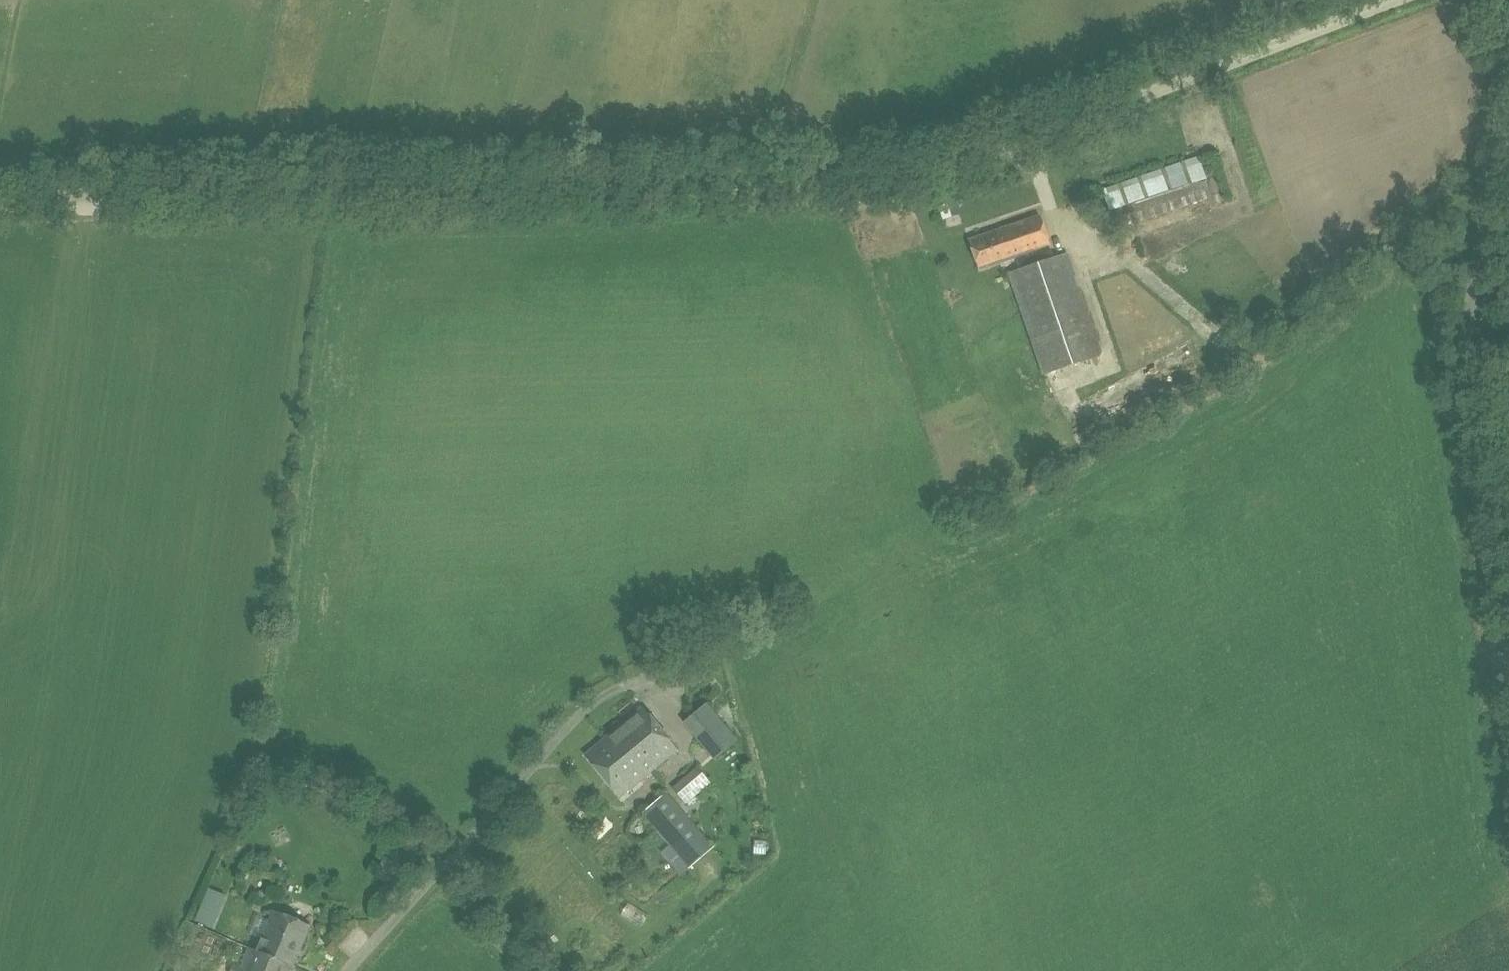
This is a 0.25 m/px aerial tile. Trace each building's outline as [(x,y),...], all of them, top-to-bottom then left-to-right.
[(1103,189),(1115,227),(1211,196),(1198,158),(1103,189)] [(1019,270),(1009,273),(1044,374),(1099,355),(1064,254),(1052,258),(1048,246),(1049,246),(1039,216),(968,240),(978,270),(1015,258),(1019,270)] [(1158,227),(1166,251),(1200,240),(1192,217),(1158,227)] [(707,703),(682,723),(714,762),(739,741),(707,703)] [(585,756),(619,798),(677,751),(642,709),(585,756)] [(671,788),(686,806),(712,784),(696,765),(671,788)] [(666,793),(643,814),(690,868),(713,847),(666,793)] [(194,921),(213,928),(226,897),(207,889),(194,921)] [(239,970),(294,970),(295,967),(294,966),(310,925),(272,911),(257,951),(248,947),(239,970)]
